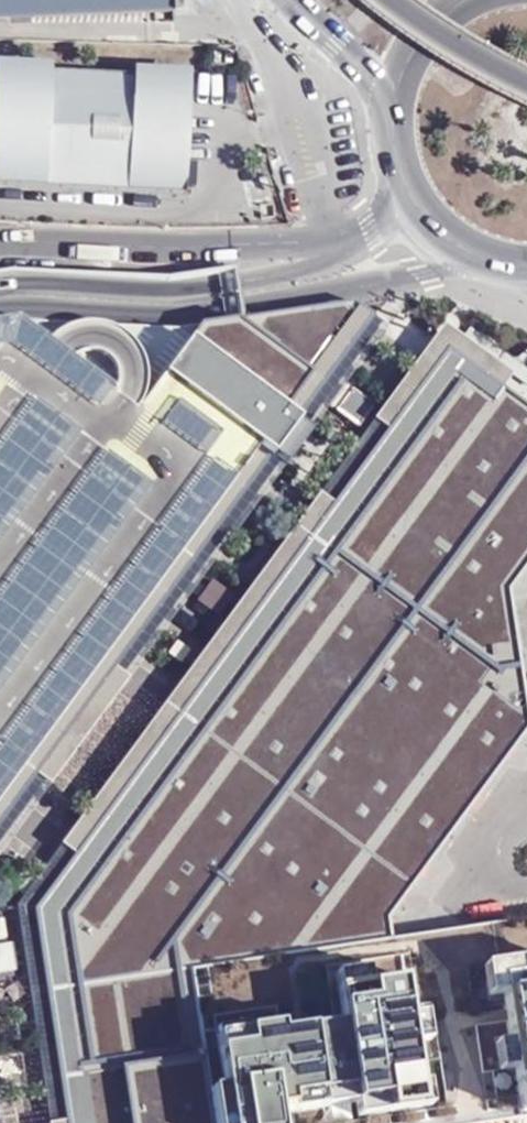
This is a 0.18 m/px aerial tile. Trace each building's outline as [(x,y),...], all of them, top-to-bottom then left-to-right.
[(36,16),(36,0),(0,0),(0,17),(36,16)] [(174,0),(36,0),(36,16),(128,12),(174,10),(174,0)] [(183,192),(183,187),(185,163),(188,81),(0,72),(0,183),(183,192)] [(183,187),(195,188),(195,164),(185,163),(183,187)] [(35,776),(114,669),(373,317),(353,302),(241,319),(238,302),(235,283),(233,268),(169,279),(13,270),(0,272),(0,823),(35,776)] [(453,314),(21,892),(62,1122),(479,1122),(526,1116),(526,919),(389,940),(387,920),(526,741),(526,703),(510,576),(526,555),(526,364),(453,314)] [(374,404),(351,387),(334,409),(358,426),(374,404)] [(232,594),(210,580),(195,602),(217,617),(232,594)] [(0,945),(0,972),(15,970),(10,943),(0,945)]
